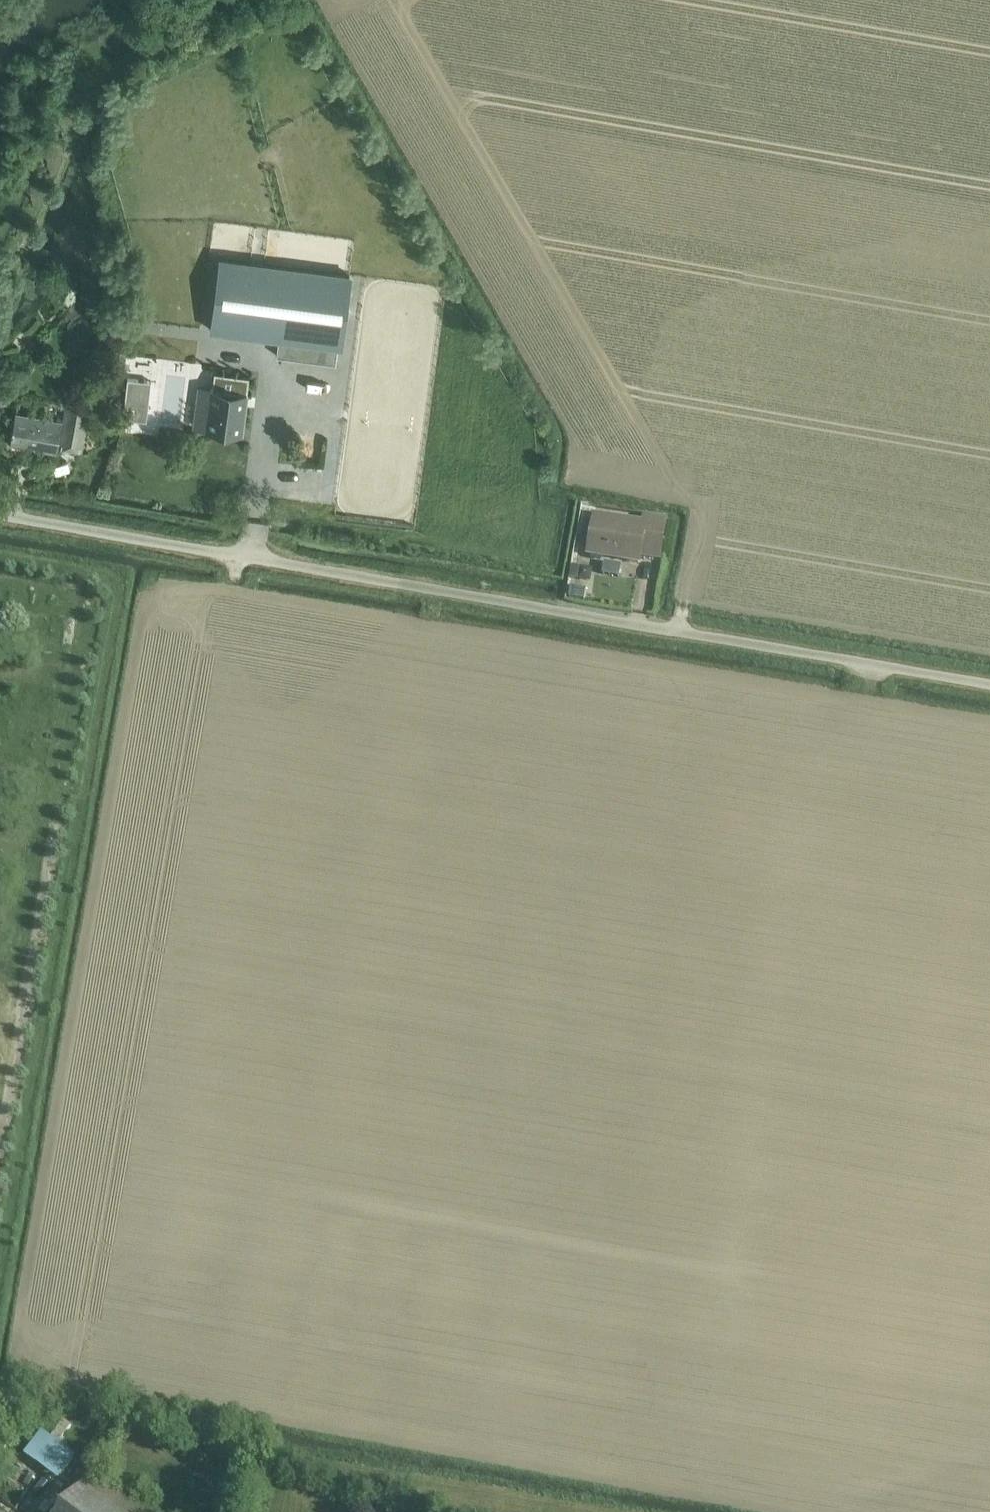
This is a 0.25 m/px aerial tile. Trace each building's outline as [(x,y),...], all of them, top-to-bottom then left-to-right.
[(221,258),(212,331),(278,340),(276,356),(336,363),(338,347),(342,348),(351,274),(326,271),(221,258)] [(200,387),(194,428),(243,435),(249,394),(247,393),(249,376),(242,375),(214,371),(214,372),(212,389),(200,387)] [(127,378),(124,406),(133,407),(132,419),(146,421),(147,421),(151,381),(127,378)] [(62,420),(17,411),(11,443),(57,452),(58,446),(79,450),(82,451),(90,410),(65,405),(62,420)] [(666,519),(644,515),(643,522),(595,514),(588,555),(639,564),(641,557),(659,560),(666,519)] [(621,566),(603,563),(601,576),(619,579),(621,566)] [(592,570),(571,566),(569,580),(590,584),(592,570)] [(570,587),(568,599),(584,601),(586,590),(570,587)] [(42,1435),(25,1458),(59,1484),(77,1461),(42,1435)] [(93,1470),(62,1511),(148,1511),(93,1470)]
